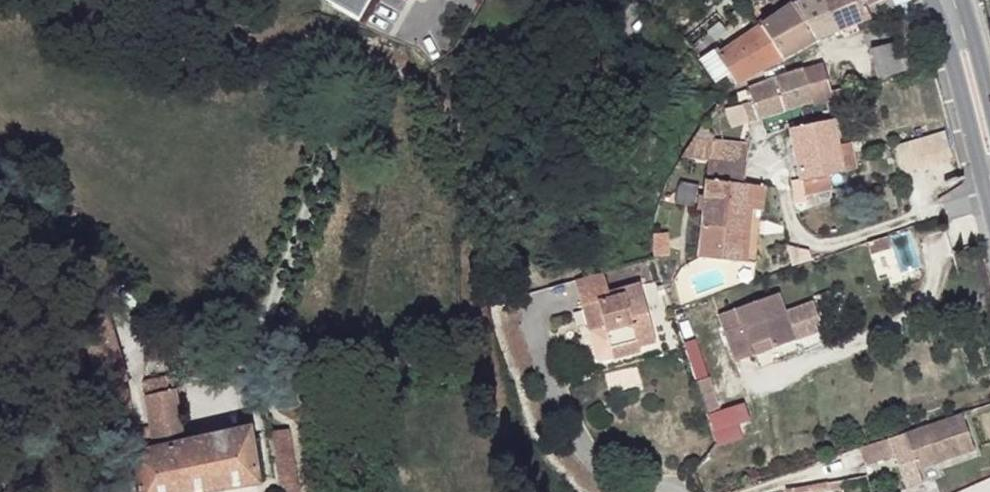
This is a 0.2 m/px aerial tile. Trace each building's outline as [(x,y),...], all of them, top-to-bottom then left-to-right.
[(356,13),(363,0),(334,0),(356,13)] [(778,14),(793,4),(790,0),(769,0),(778,14)] [(869,19),(860,0),(806,0),(794,5),(813,42),(856,24),(869,19)] [(900,8),(904,16),(916,12),(911,0),(860,0),(869,19),(879,14),(900,8)] [(760,26),(782,59),(813,42),(794,5),(793,4),(778,14),(760,26)] [(869,19),(872,26),(883,23),(879,14),(869,19)] [(869,19),(856,24),(859,31),(872,26),(869,19)] [(727,72),(736,85),(782,59),(760,26),(716,56),(727,72)] [(870,49),(877,79),(906,70),(898,41),(870,49)] [(719,78),(727,72),(716,56),(713,51),(705,57),(719,78)] [(822,63),(800,70),(807,89),(812,103),(825,99),(826,101),(841,96),(841,92),(840,89),(831,92),(822,63)] [(801,107),(812,103),(807,89),(797,92),(801,107)] [(800,179),(803,196),(805,196),(845,187),(842,173),(836,146),(831,121),(790,129),(800,179)] [(946,131),(895,145),(903,171),(953,156),(946,131)] [(855,170),(849,143),(836,146),(842,173),(855,170)] [(741,262),(747,209),(749,185),(744,184),(745,163),(708,159),(698,257),(741,262)] [(791,181),(794,204),(806,203),(805,196),(803,196),(800,179),(791,181)] [(762,211),(764,186),(749,185),(747,209),(762,211)] [(656,257),(669,256),(667,233),(652,234),(653,257),(656,257)] [(889,248),(886,237),(867,242),(870,253),(889,248)] [(603,274),(574,282),(587,329),(603,325),(612,359),(640,351),(638,346),(655,342),(640,285),(622,289),(623,294),(610,298),(609,293),(603,274)] [(622,289),(609,293),(610,298),(623,294),(622,289)] [(772,348),(822,331),(812,302),(784,312),(777,294),(718,315),(735,362),(752,356),(749,346),(769,339),(772,348)] [(749,346),(752,356),(772,348),(769,339),(749,346)] [(141,491),(205,491),(259,482),(250,431),(186,443),(173,375),(144,381),(152,428),(141,430),(144,451),(134,454),(141,491)] [(709,377),(696,381),(706,415),(719,411),(709,377)] [(748,403),(709,414),(719,447),(746,439),(742,425),(754,421),(748,403)] [(974,452),(962,416),(859,448),(864,465),(894,456),(905,490),(922,484),(917,470),(974,452)] [(273,433),(282,491),(300,491),(290,431),(273,433)] [(828,491),(827,482),(785,490),(785,491),(826,491),(828,491)]
